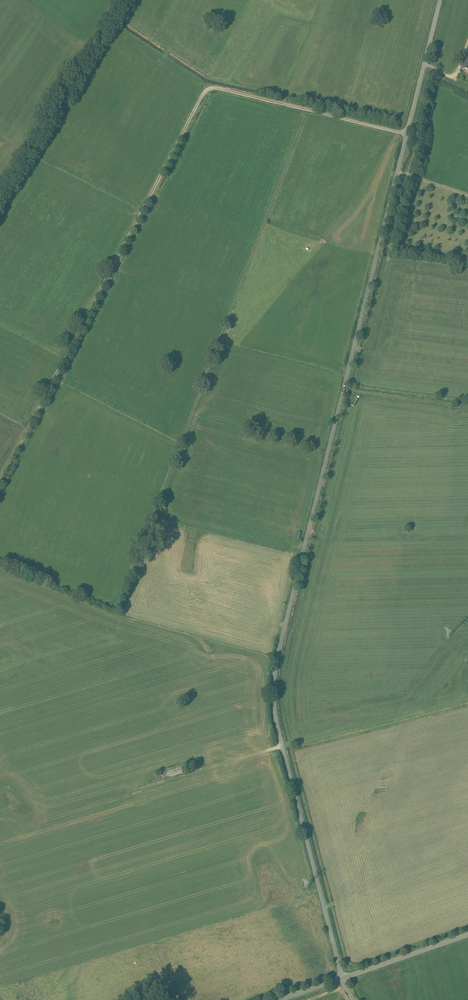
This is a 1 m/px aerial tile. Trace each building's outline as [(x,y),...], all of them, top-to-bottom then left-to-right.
[(180,768),(169,771),(171,777),(182,773),(180,768)]
